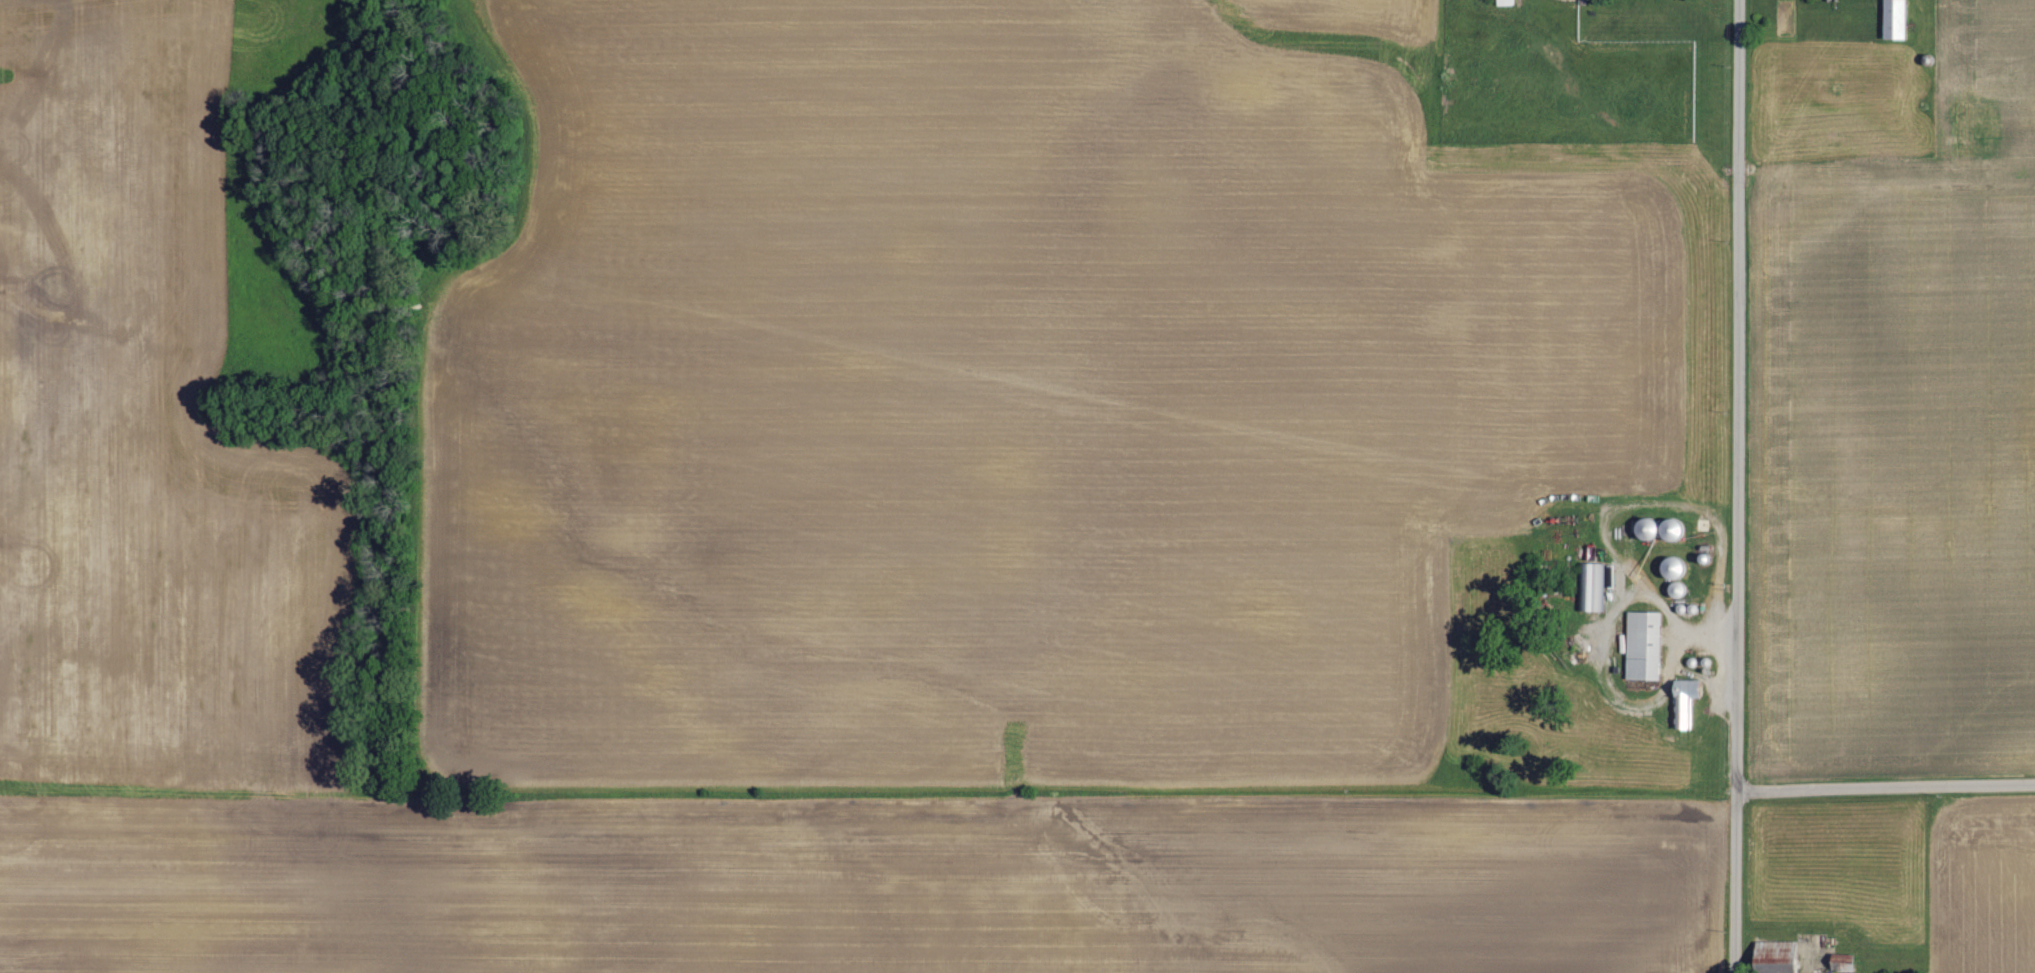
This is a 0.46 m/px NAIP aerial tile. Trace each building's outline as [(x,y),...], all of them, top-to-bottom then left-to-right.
[(1885,39),(1906,39),(1906,0),(1885,0),(1885,39)] [(1926,66),(1928,66),(1929,66),(1931,66),(1932,65),(1933,63),(1934,62),(1934,60),(1933,58),(1932,57),(1930,56),(1928,56),(1927,56),(1925,57),(1924,58),(1924,60),(1924,61),(1924,63),(1925,64),(1926,66)] [(1603,614),(1604,566),(1581,565),(1580,613),(1603,614)] [(1625,682),(1658,683),(1660,614),(1626,614),(1625,682)] [(1698,682),(1673,682),(1673,732),(1689,732),(1689,700),(1698,700),(1698,682)] [(1758,941),(1758,972),(1797,972),(1797,941),(1758,941)] [(1835,954),(1834,969),(1855,970),(1856,955),(1835,954)]
